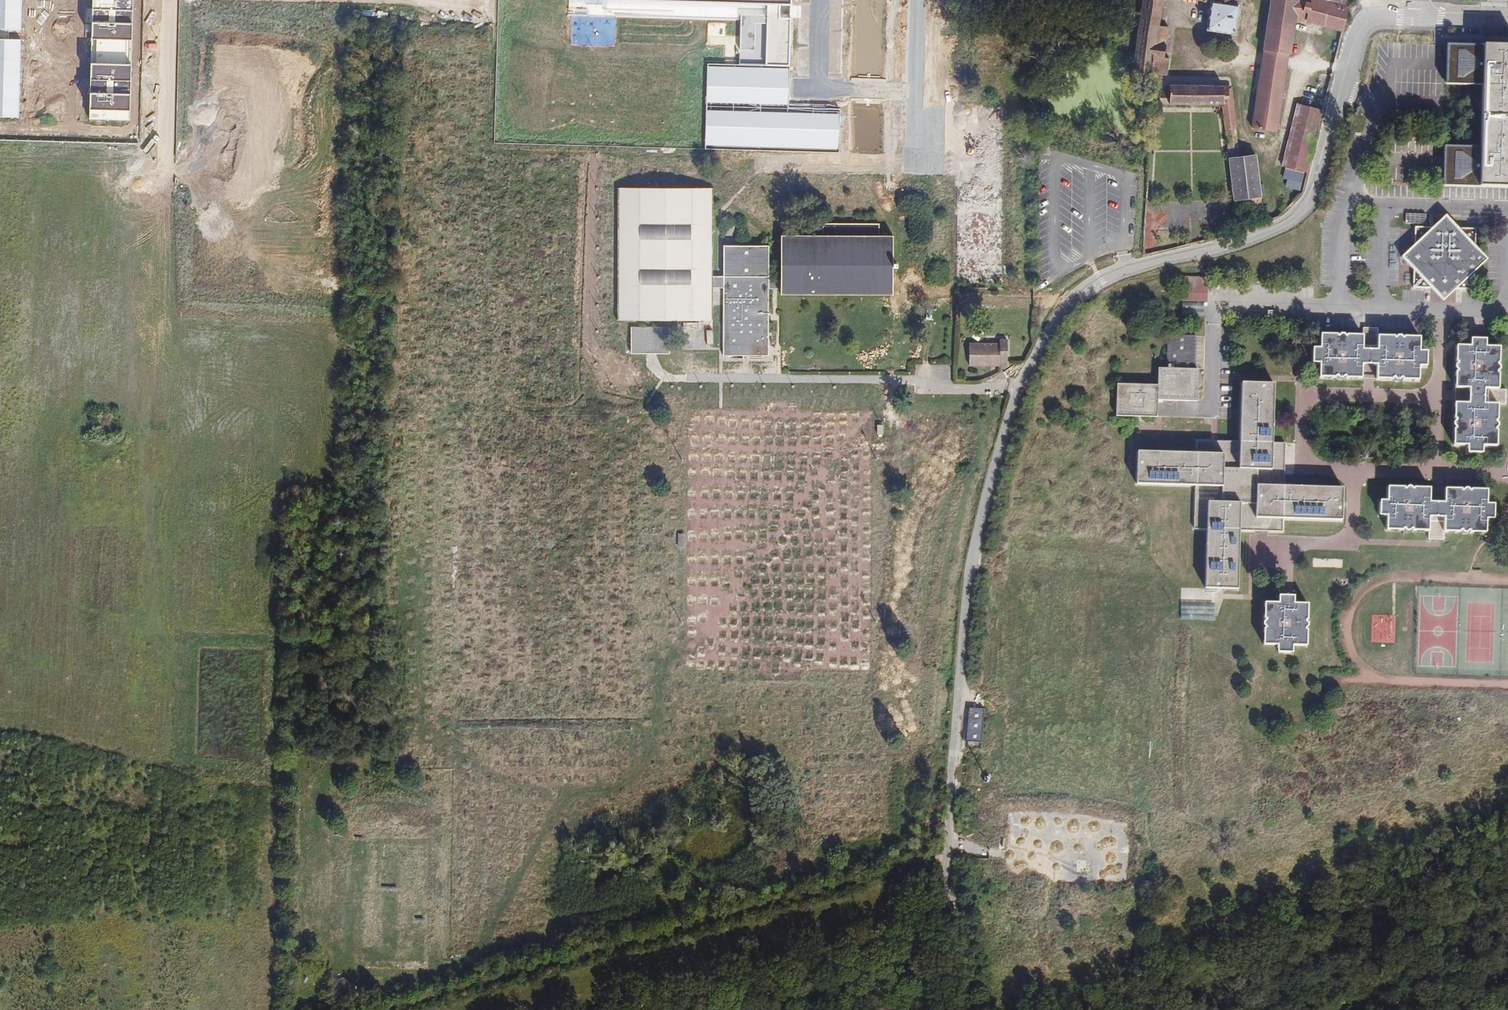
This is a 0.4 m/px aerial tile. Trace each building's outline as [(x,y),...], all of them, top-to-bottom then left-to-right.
[(18,117),(20,39),(9,39),(9,29),(21,29),(22,0),(0,0),(0,117),(18,117)] [(89,120),(130,121),(133,0),(92,0),(89,120)] [(606,9),(615,10),(615,16),(705,18),(739,19),(738,63),(723,63),(706,62),(703,150),(839,154),(840,107),(818,106),(788,106),(789,88),(789,66),(791,0),(606,0),(606,9)] [(1139,28),(1132,75),(1150,77),(1152,78),(1155,78),(1156,75),(1152,74),(1154,56),(1164,58),(1166,45),(1168,27),(1158,26),(1162,0),(1143,0),(1139,28)] [(1210,3),(1206,30),(1234,34),(1238,5),(1238,0),(1192,0),(1210,3)] [(1350,0),(1270,0),(1263,50),(1287,54),(1290,54),(1295,18),(1343,31),(1350,0)] [(1443,41),(1441,89),(1474,90),(1472,146),(1440,145),(1438,195),(1507,197),(1507,43),(1443,41)] [(1287,54),(1263,50),(1260,67),(1285,71),(1287,54)] [(1152,74),(1156,75),(1166,76),(1169,58),(1164,58),(1154,56),(1152,74)] [(1285,71),(1260,67),(1251,128),(1275,132),(1276,132),(1282,90),(1285,71)] [(1059,74),(1050,81),(1055,88),(1064,80),(1059,74)] [(1202,104),(1222,104),(1223,104),(1223,99),(1228,99),(1228,86),(1223,86),(1168,86),(1168,92),(1159,91),(1159,104),(1202,104)] [(1222,104),(1223,114),(1233,113),(1230,86),(1228,86),(1228,99),(1223,99),(1223,104),(1222,104)] [(1288,141),(1313,147),(1322,111),(1297,105),(1288,141)] [(1228,149),(1238,148),(1233,113),(1223,114),(1228,149)] [(1282,166),(1307,172),(1313,147),(1288,141),(1282,166)] [(1229,158),(1239,157),(1238,148),(1228,149),(1229,158)] [(1256,155),(1239,157),(1229,158),(1236,210),(1262,206),(1256,155)] [(712,188),(618,188),(618,321),(712,321),(712,288),(723,288),(723,356),(769,356),(769,289),(781,289),(781,295),(893,295),(893,236),(879,236),(879,224),(822,223),(822,235),(780,235),(780,280),(769,280),(769,246),(723,246),(723,276),(712,276),(712,188)] [(1413,270),(1413,288),(1431,289),(1443,301),(1456,289),(1474,290),(1474,272),(1487,260),(1475,247),(1476,229),(1458,228),(1446,215),(1432,228),(1415,227),(1414,245),(1401,257),(1413,270)] [(1231,222),(1232,233),(1240,230),(1238,221),(1231,222)] [(670,328),(631,328),(630,354),(670,354),(670,328)] [(1337,336),(1320,335),(1320,349),(1312,349),(1312,364),(1319,365),(1319,378),(1336,379),(1336,377),(1338,380),(1342,380),(1344,378),(1344,379),(1361,380),(1362,366),(1376,366),(1376,380),(1393,381),(1393,379),(1395,382),(1399,382),(1401,380),(1401,381),(1418,381),(1419,368),(1426,368),(1427,353),(1419,352),(1420,338),(1402,338),(1402,339),(1400,337),(1397,337),(1394,339),(1394,337),(1377,337),(1378,329),(1362,328),(1363,336),(1345,336),(1345,338),(1343,335),(1340,335),(1337,337),(1337,336)] [(1158,385),(1117,384),(1116,416),(1157,418),(1157,400),(1197,401),(1198,370),(1194,369),(1196,336),(1167,335),(1166,369),(1158,368),(1158,385)] [(1000,344),(968,344),(968,366),(1000,366),(1000,362),(1007,362),(1007,340),(1000,340),(1000,344)] [(1486,340),(1471,340),(1471,347),(1457,347),(1456,363),(1458,363),(1455,366),(1455,369),(1458,372),(1456,372),(1455,389),(1469,389),(1469,404),(1455,404),(1454,421),(1456,421),(1453,423),(1453,427),(1456,429),(1454,429),(1454,446),(1468,447),(1468,454),(1483,454),(1483,447),(1497,447),(1498,431),(1496,430),(1499,428),(1499,425),(1496,422),(1498,422),(1499,405),(1507,405),(1507,391),(1499,391),(1499,373),(1498,373),(1500,371),(1501,367),(1498,365),(1500,365),(1500,348),(1486,347),(1486,340)] [(1196,454),(1137,452),(1136,484),(1195,486),(1193,529),(1206,529),(1205,588),(1237,589),(1239,530),(1282,532),(1283,519),(1342,521),(1343,488),(1284,486),(1285,443),(1272,443),(1274,384),(1241,383),(1239,442),(1196,441),(1196,454)] [(1386,501),(1379,501),(1378,516),(1386,517),(1386,530),(1403,531),(1403,530),(1405,532),(1408,532),(1411,530),(1411,531),(1428,532),(1428,540),(1442,540),(1442,532),(1460,533),(1460,531),(1462,534),(1466,534),(1468,532),(1468,533),(1485,534),(1486,520),(1493,520),(1493,504),(1486,504),(1487,490),(1469,489),(1469,491),(1467,489),(1463,489),(1461,491),(1461,489),(1444,489),(1443,503),(1429,503),(1430,488),(1412,488),(1412,489),(1410,487),(1406,487),(1404,489),(1404,487),(1387,487),(1386,501)] [(1278,603),(1264,603),(1263,620),(1265,620),(1262,622),(1262,625),(1265,628),(1263,628),(1263,645),(1277,645),(1276,653),(1292,653),(1292,646),(1306,646),(1307,629),(1305,629),(1308,627),(1308,623),(1305,621),(1307,621),(1307,604),(1293,603),(1294,596),(1286,596),(1278,596),(1278,603)] [(984,709),(966,708),(964,741),(982,743),(984,709)] [(342,982),(352,989),(355,986),(344,978),(338,979),(332,988),(336,990),(342,982)]
